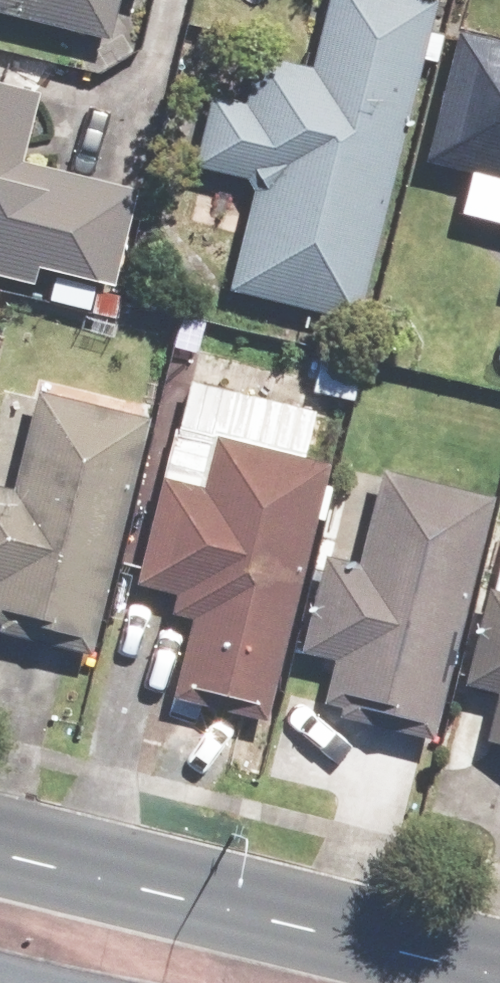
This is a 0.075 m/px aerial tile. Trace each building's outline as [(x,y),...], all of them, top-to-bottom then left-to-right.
[(102,39),(111,0),(0,0),(0,15),(102,39)] [(428,4),(412,0),(322,0),(304,72),(248,59),(236,111),(204,103),(188,169),(250,184),(225,289),(352,319),(428,4)] [(499,184),(499,43),(455,32),(423,165),(499,184)] [(128,189),(15,163),(30,97),(0,90),(0,280),(24,286),(28,272),(104,289),(128,189)] [(140,423),(29,396),(6,492),(0,491),(0,639),(84,659),(140,423)] [(259,724),(320,467),(211,441),(198,497),(158,487),(134,587),(174,597),(169,619),(186,624),(167,702),(259,724)] [(427,745),(485,501),(372,474),(350,567),(320,560),(297,656),(327,663),(317,706),(329,709),(326,721),(427,745)] [(483,594),(460,692),(492,700),(481,746),(499,750),(499,598),(483,594)]
